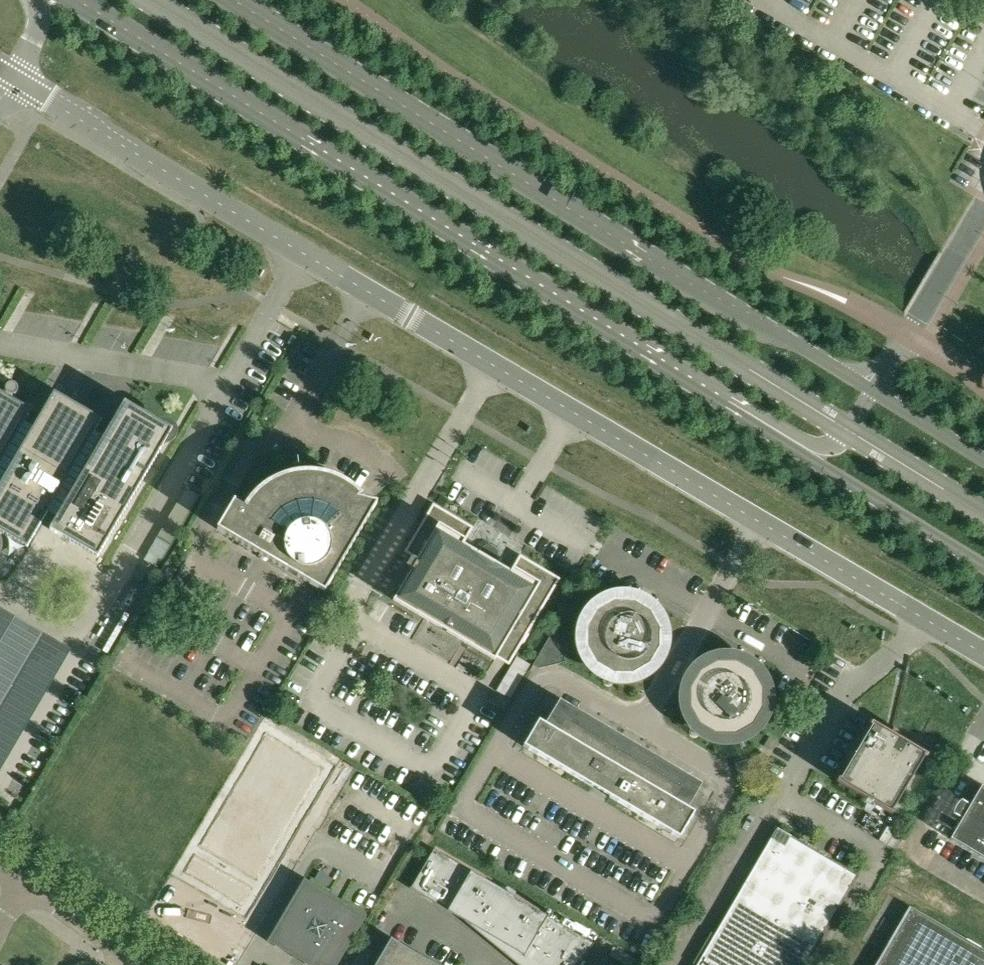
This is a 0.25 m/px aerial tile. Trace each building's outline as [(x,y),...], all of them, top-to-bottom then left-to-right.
[(28,547),(48,512),(57,517),(50,529),(98,557),(164,444),(166,444),(168,444),(170,444),(172,443),(173,442),(175,440),(176,438),(177,437),(177,435),(178,433),(177,431),(177,429),(176,427),(175,425),(174,424),(173,422),(171,421),(169,420),(167,420),(165,420),(163,420),(161,420),(160,421),(158,422),(125,402),(104,437),(95,432),(102,419),(54,392),(48,402),(34,426),(25,421),(32,409),(12,397),(13,394),(15,394),(16,393),(17,392),(18,391),(18,389),(18,388),(18,386),(17,385),(17,384),(16,383),(14,382),(13,382),(12,382),(10,382),(9,382),(8,383),(7,384),(6,385),(5,387),(5,388),(6,390),(6,391),(4,393),(0,390),(0,531),(28,547)] [(249,500),(244,507),(235,502),(235,501),(234,501),(217,529),(265,557),(297,576),(317,588),(324,592),(377,503),(359,499),(363,496),(348,483),(330,475),(311,471),(304,471),(304,466),(292,467),(292,473),(286,474),(273,480),(257,491),(249,500)] [(439,507),(433,504),(405,552),(417,560),(417,561),(411,558),(406,566),(411,570),(393,601),(495,660),(496,657),(509,665),(560,579),(520,555),(510,572),(469,548),(463,544),(473,528),(439,507)] [(177,570),(168,565),(160,577),(170,582),(177,570)] [(664,627),(653,607),(634,596),(612,596),(593,607),(581,626),(581,648),(592,667),(611,678),(633,679),(652,668),(664,649),(664,627)] [(0,600),(0,764),(72,642),(0,600)] [(685,709),(696,728),(714,739),(737,740),(756,729),(767,710),(767,687),(756,668),(737,657),(715,657),(696,668),(685,687),(685,709)] [(504,711),(510,701),(494,692),(488,701),(504,711)] [(538,721),(523,746),(601,792),(627,748),(562,709),(550,728),(538,721)] [(891,734),(871,722),(837,781),(877,805),(893,814),(927,755),(893,735),(894,727),(893,727),(891,734)] [(270,730),(183,878),(251,918),(338,770),(270,730)] [(763,746),(770,750),(776,740),(769,736),(763,746)] [(627,748),(601,792),(679,838),(694,812),(682,805),(693,787),(627,748)] [(981,787),(969,806),(962,802),(961,800),(958,803),(955,807),(953,811),(952,816),(954,816),(961,820),(950,839),(983,859),(983,789),(981,787)] [(856,877),(776,830),(697,964),(805,964),(856,877)] [(500,950),(518,964),(577,964),(594,944),(434,849),(411,888),(410,887),(410,888),(504,944),(500,950)] [(362,916),(305,883),(272,940),(314,964),(334,964),(362,916)] [(910,908),(876,964),(983,964),(983,951),(910,908)] [(391,938),(375,964),(436,964),(391,938)]
